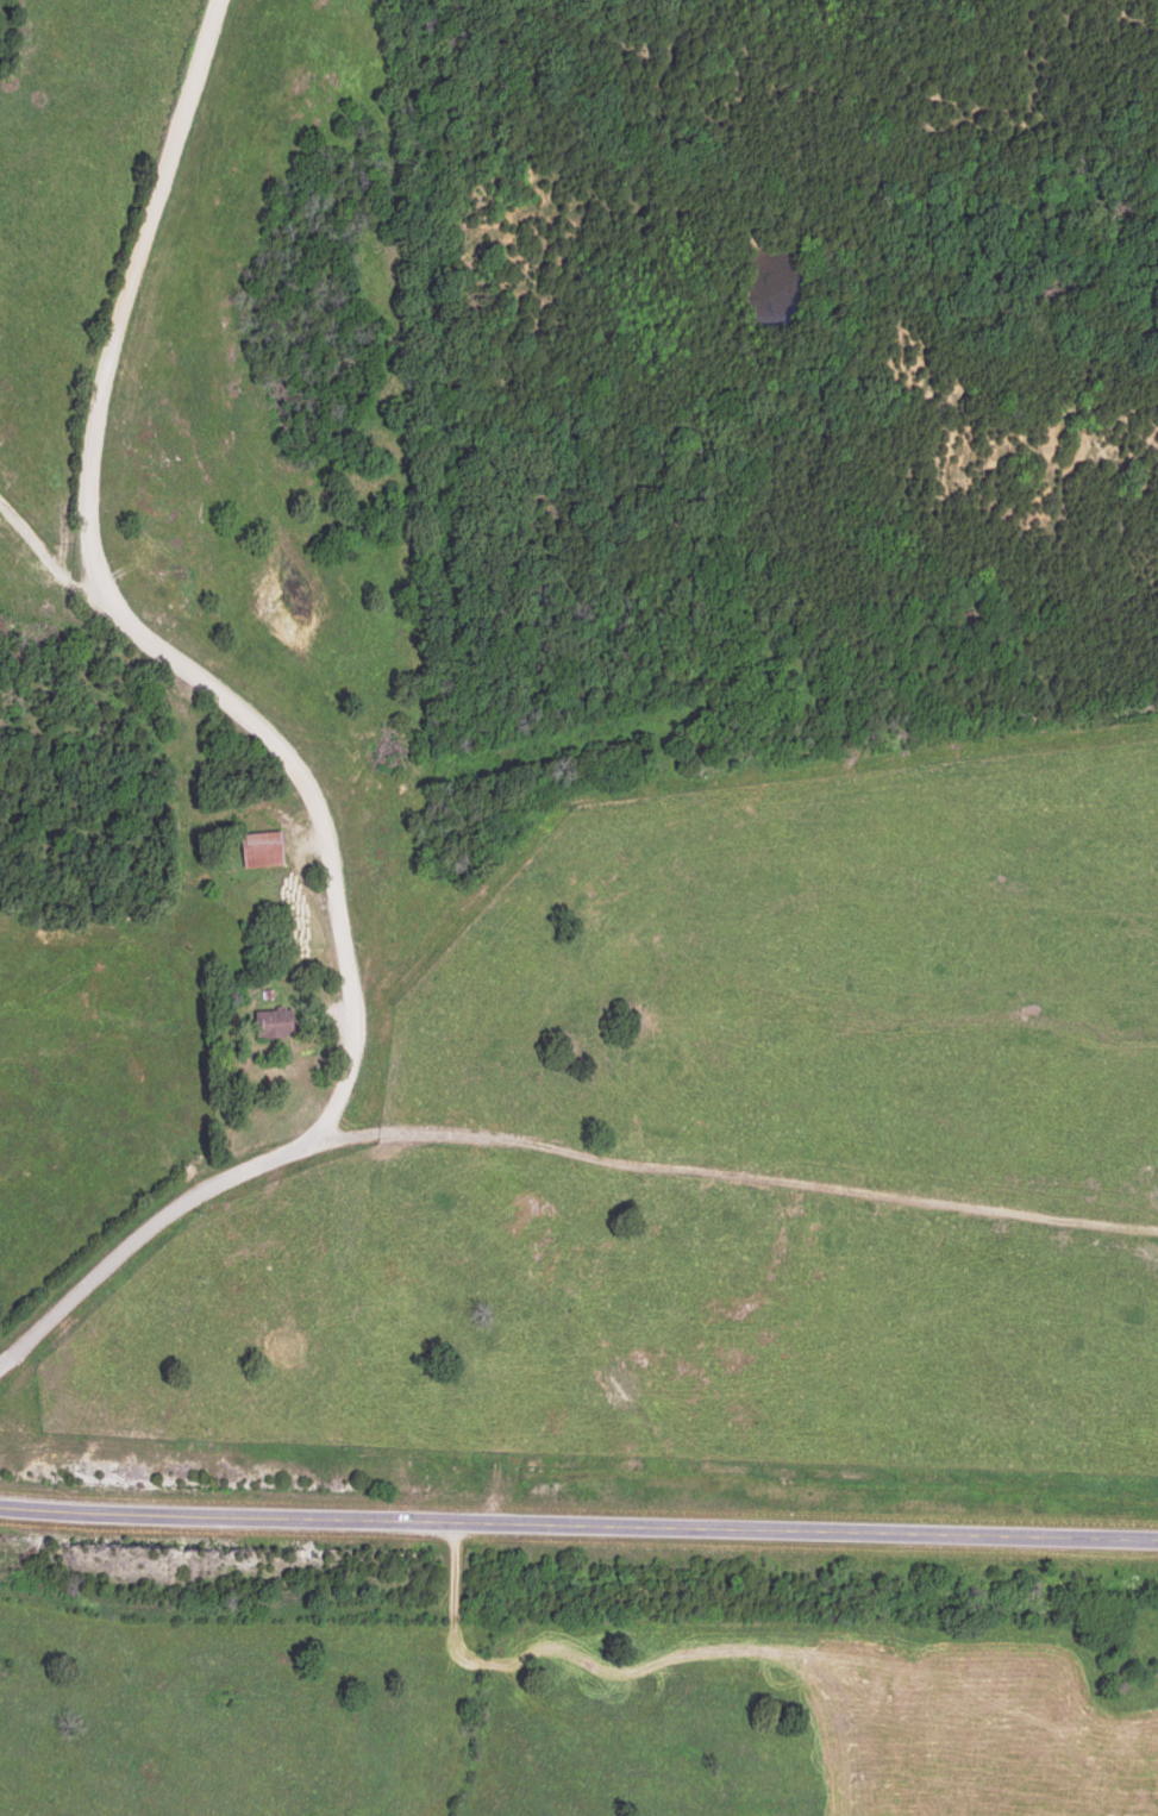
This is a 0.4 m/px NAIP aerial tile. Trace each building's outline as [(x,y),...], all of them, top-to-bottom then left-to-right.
[(287,869),(286,835),(249,836),(250,869),(287,869)] [(298,1039),(298,1013),(263,1013),(263,1040),(298,1039)]
